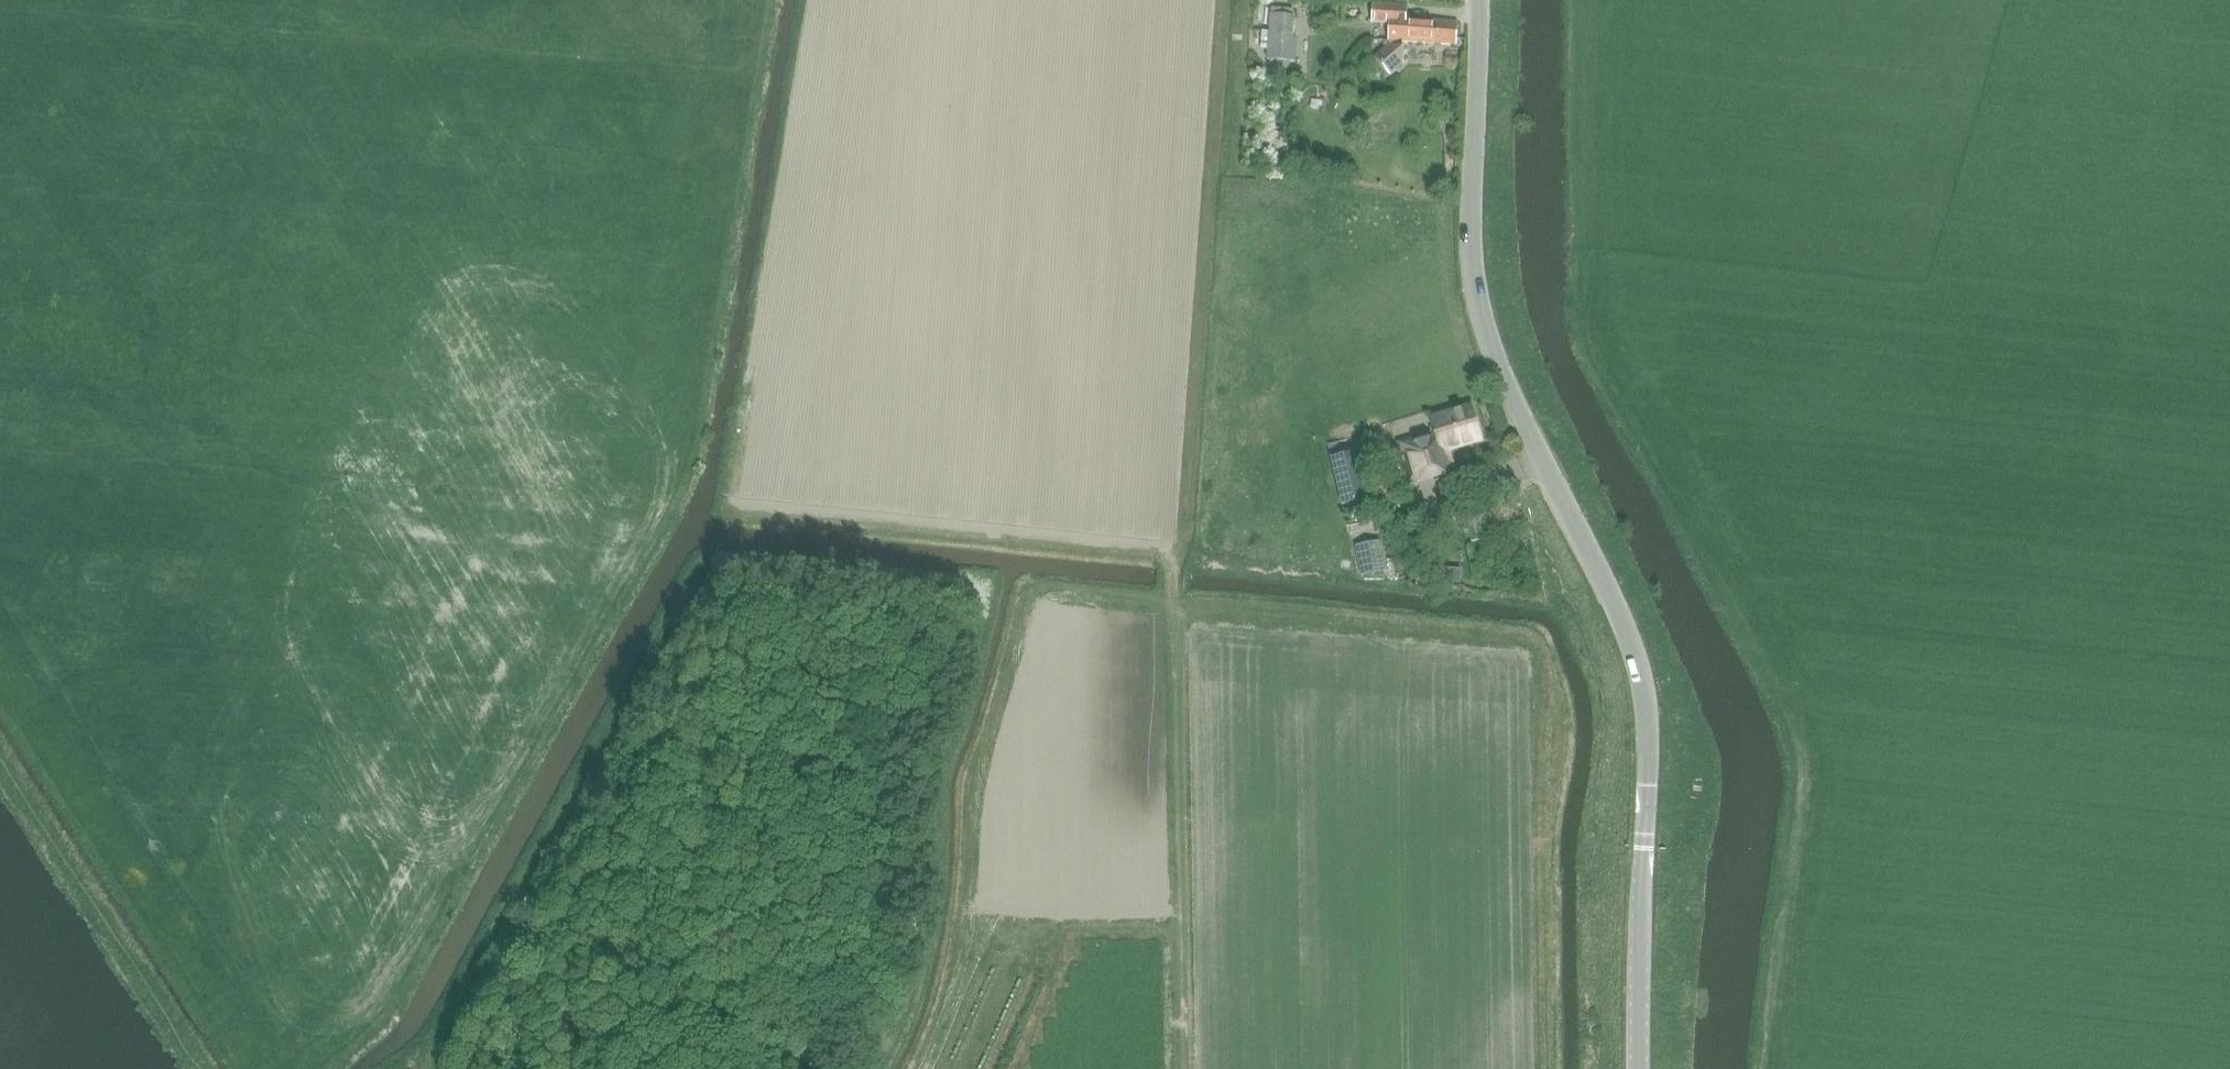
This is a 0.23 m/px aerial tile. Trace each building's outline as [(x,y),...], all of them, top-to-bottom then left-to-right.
[(1405,20),(1406,8),(1406,5),(1373,3),(1372,24),(1389,25),(1388,42),(1389,42),(1389,46),(1388,46),(1374,57),(1382,67),(1391,75),(1404,64),(1404,47),(1402,47),(1403,43),(1456,46),(1457,23),(1405,20)] [(1267,61),(1281,61),(1296,62),(1297,39),(1294,39),(1294,17),(1271,14),(1267,61)] [(1323,112),(1325,99),(1311,98),(1309,110),(1323,112)] [(1483,443),(1471,403),(1429,415),(1434,432),(1392,444),(1404,486),(1458,471),(1453,452),(1483,443)] [(1419,424),(1416,414),(1395,420),(1398,429),(1419,424)] [(1372,499),(1360,450),(1330,457),(1341,506),(1372,499)] [(1469,539),(1484,536),(1480,516),(1465,520),(1469,539)] [(1387,571),(1380,541),(1355,546),(1361,576),(1387,571)] [(1449,583),(1462,584),(1463,570),(1450,569),(1449,583)]
